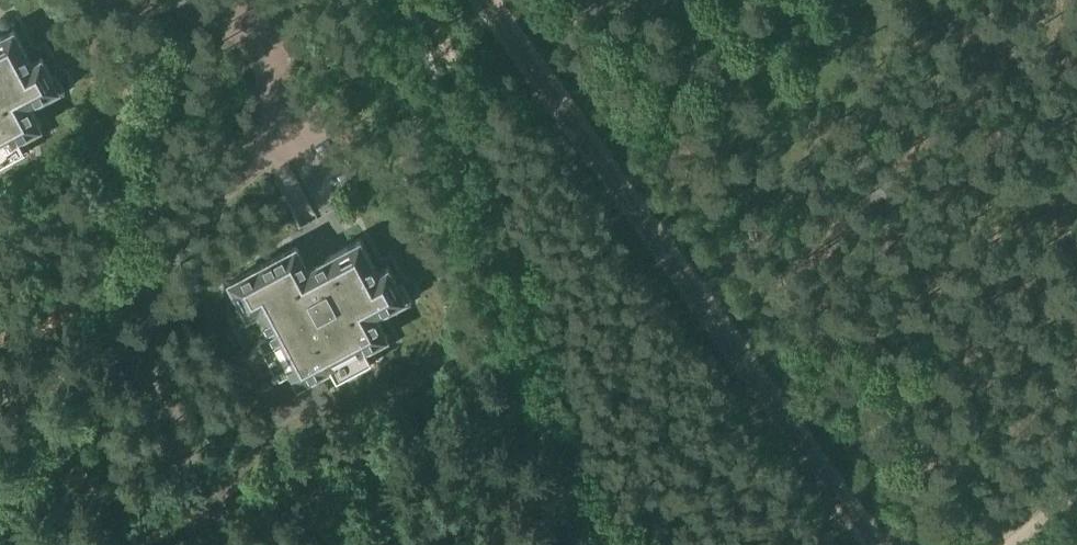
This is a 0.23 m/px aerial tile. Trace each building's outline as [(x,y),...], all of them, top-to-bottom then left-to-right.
[(13,156),(8,145),(41,128),(29,106),(48,95),(42,84),(52,78),(41,58),(31,63),(13,30),(0,37),(0,163),(13,156)] [(228,282),(241,305),(251,300),(269,333),(259,339),(280,378),(290,372),(297,386),(331,368),(336,378),(360,366),(354,355),(387,338),(375,316),(394,306),(388,294),(398,288),(387,268),(377,273),(359,241),(307,268),(295,246),(228,282)]
